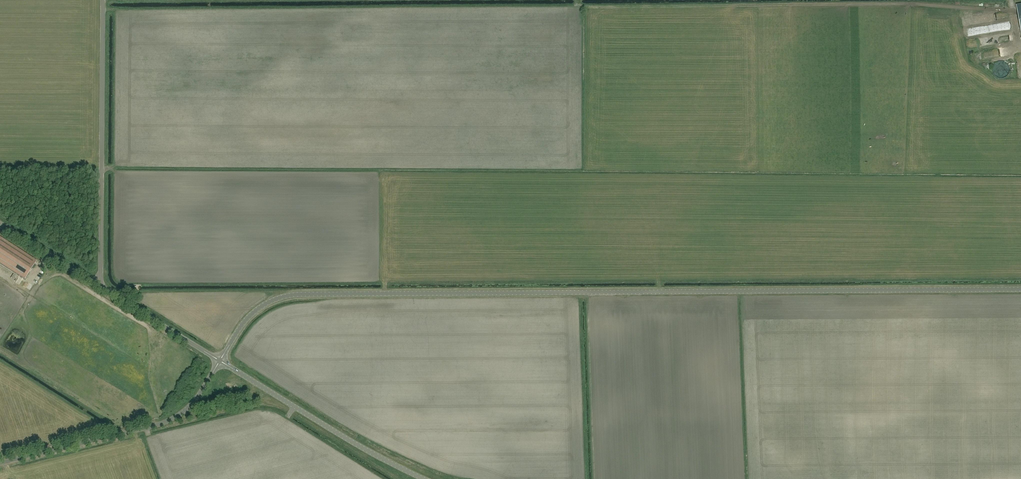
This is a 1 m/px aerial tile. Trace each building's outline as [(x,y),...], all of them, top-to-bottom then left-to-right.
[(966,21),(967,24),(993,20),(992,14),(971,17),(971,21),(966,21)] [(0,237),(0,264),(25,280),(30,271),(37,261),(0,237)]
